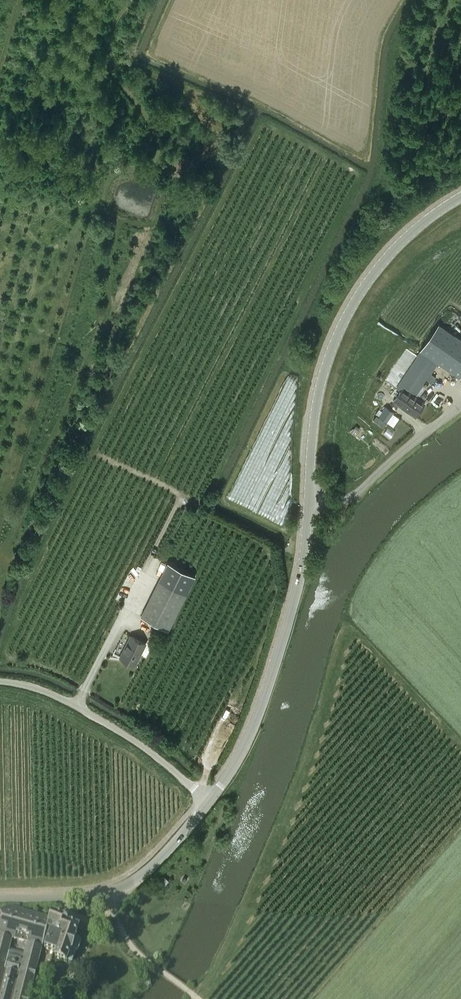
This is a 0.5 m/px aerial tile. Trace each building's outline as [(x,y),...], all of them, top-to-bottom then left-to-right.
[(396,387),(401,390),(402,388),(404,386),(416,394),(426,380),(431,384),(435,377),(431,373),(438,363),(459,377),(460,375),(460,340),(438,324),(421,349),(421,350),(396,387)] [(401,390),(394,401),(416,416),(425,404),(415,397),(402,388),(401,390)] [(394,412),(385,406),(378,416),(387,422),(394,412)] [(373,420),(383,427),(386,423),(377,416),(373,420)] [(233,505),(280,516),(296,444),(290,442),(289,449),(277,446),(278,440),(275,439),(273,451),(269,450),(267,456),(258,454),(256,459),(254,459),(253,462),(243,460),(233,505)] [(196,576),(168,562),(141,616),(169,630),(196,576)] [(146,643),(131,636),(121,657),(135,665),(146,643)] [(0,930),(0,998),(28,998),(45,935),(51,919),(12,908),(11,908),(10,908),(9,908),(8,908),(8,909),(7,909),(7,910),(6,910),(6,911),(5,911),(5,912),(0,930)] [(68,924),(69,920),(52,915),(51,919),(45,935),(48,936),(44,948),(56,952),(54,958),(67,963),(67,961),(72,963),(75,953),(78,951),(80,943),(79,941),(75,939),(79,928),(68,924)]
